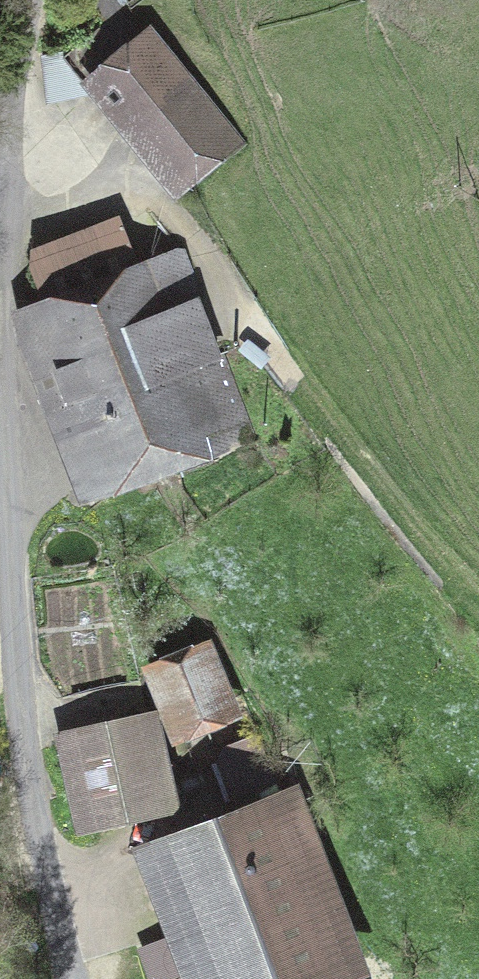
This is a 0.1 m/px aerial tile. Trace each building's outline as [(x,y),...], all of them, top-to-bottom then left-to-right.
[(226,142),(149,46),(176,25),(156,0),(130,0),(69,49),(176,182),(226,142)] [(31,261),(46,300),(84,285),(69,247),(31,261)] [(204,307),(212,304),(192,253),(41,312),(103,472),(254,413),(231,354),(223,357),(204,307)] [(173,745),(243,717),(213,641),(143,669),(173,745)] [(78,831),(177,809),(156,712),(56,733),(78,831)] [(220,761),(234,798),(289,777),(271,730),(225,747),(220,761)] [(133,849),(182,978),(358,978),(371,974),(299,786),(133,849)]
